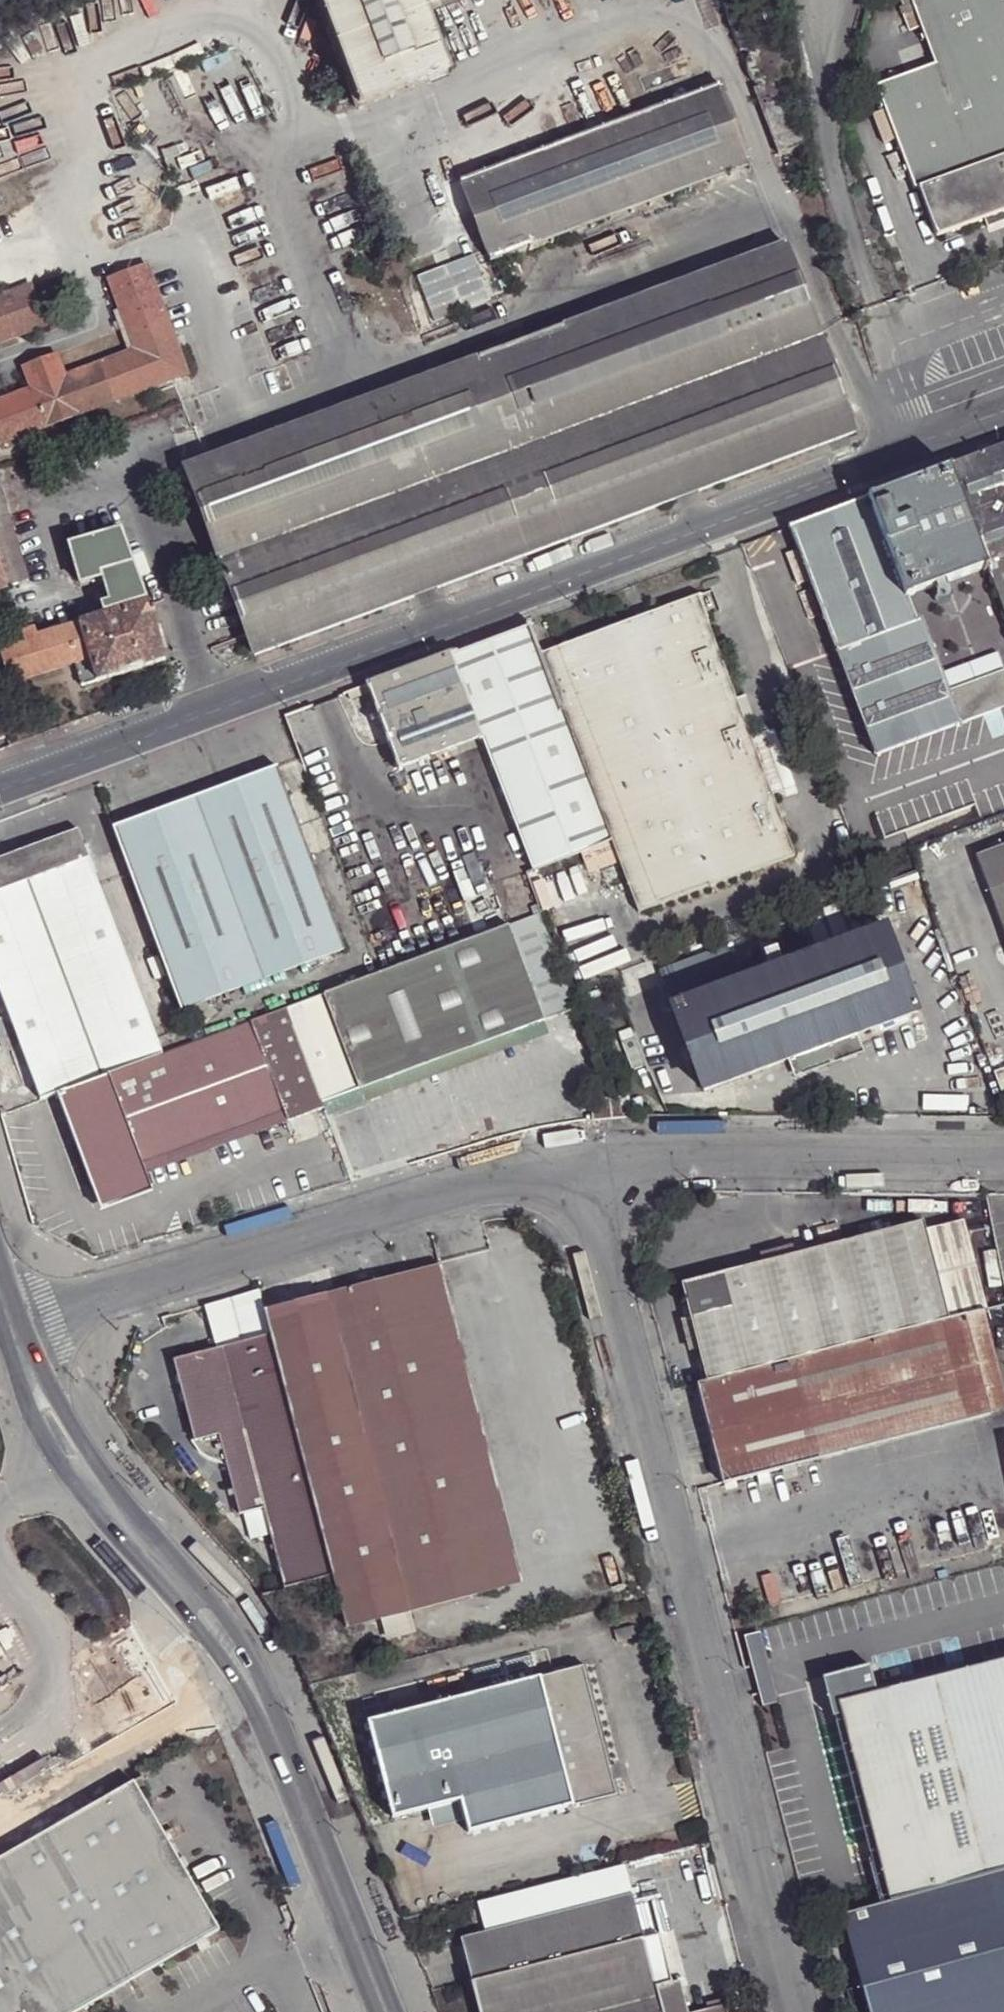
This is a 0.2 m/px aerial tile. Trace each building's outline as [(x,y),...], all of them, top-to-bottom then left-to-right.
[(421,0),(315,0),(354,107),(447,70),(430,26),(421,1),(421,0)] [(430,26),(501,0),(423,0),(421,1),(430,26)] [(934,62),(874,84),(912,188),(916,186),(935,235),(1003,209),(1003,0),(911,0),(934,62)] [(782,151),(813,139),(783,64),(774,61),(767,63),(758,67),(752,75),(782,151)] [(489,263),(752,168),(721,85),(458,182),(469,212),(489,263)] [(801,173),(795,157),(789,160),(794,175),(801,173)] [(201,510),(255,656),(856,433),(817,329),(786,244),(553,330),(477,358),(185,466),(201,510)] [(134,351),(100,364),(114,401),(185,375),(144,264),(107,278),(134,351)] [(45,326),(31,287),(0,299),(0,343),(45,326)] [(100,364),(65,376),(57,354),(23,366),(31,389),(0,401),(0,444),(114,401),(100,364)] [(950,466),(988,568),(1003,561),(1003,446),(950,466)] [(988,568),(950,466),(867,498),(906,600),(988,568)] [(4,588),(27,581),(0,495),(0,576),(4,588)] [(867,498),(789,526),(799,548),(810,580),(874,754),(952,725),(906,600),(867,498)] [(103,574),(132,565),(121,530),(71,546),(83,583),(103,578),(103,574)] [(798,583),(810,580),(799,548),(788,553),(798,583)] [(988,568),(1003,611),(1003,561),(988,568)] [(111,602),(114,614),(144,604),(132,565),(103,574),(103,578),(111,602)] [(1003,705),(1003,611),(988,568),(906,600),(952,725),(1003,705)] [(696,595),(539,654),(637,912),(793,853),(696,595)] [(99,607),(102,618),(114,614),(111,602),(99,607)] [(102,618),(77,625),(87,660),(95,682),(165,661),(147,603),(144,604),(114,614),(102,618)] [(33,639),(19,644),(0,650),(0,666),(6,685),(71,665),(87,660),(77,625),(33,639)] [(558,713),(525,625),(366,685),(398,771),(483,740),(558,713)] [(19,644),(33,639),(30,631),(16,636),(19,644)] [(87,660),(71,665),(79,687),(95,682),(87,660)] [(483,740),(534,876),(608,847),(558,713),(483,740)] [(10,735),(0,738),(0,750),(13,746),(10,735)] [(269,771),(107,835),(175,1015),(338,952),(269,771)] [(33,1100),(56,1092),(157,1053),(70,829),(0,854),(0,1012),(33,1100)] [(977,853),(992,892),(1003,924),(1003,842),(977,853)] [(539,1020),(503,923),(478,935),(382,971),(372,972),(318,993),(280,1007),(316,1105),(539,1020)] [(789,1062),(856,1036),(916,1011),(885,927),(672,1007),(703,1092),(789,1062)] [(316,1105),(280,1007),(241,1021),(273,1112),(275,1117),(278,1125),(301,1117),(318,1113),(316,1105)] [(544,1033),(539,1020),(316,1105),(318,1113),(321,1118),(544,1033)] [(157,1053),(56,1092),(63,1115),(93,1213),(143,1193),(136,1175),(131,1161),(258,1117),(273,1112),(241,1021),(186,1043),(157,1053)] [(862,1053),(856,1036),(789,1062),(794,1077),(862,1053)] [(998,1090),(1003,1088),(1003,1065),(990,1070),(998,1090)] [(131,1161),(136,1175),(278,1125),(275,1117),(273,1112),(258,1117),(131,1161)] [(684,1279),(708,1379),(967,1313),(943,1222),(939,1212),(684,1279)] [(987,1308),(990,1309),(968,1216),(943,1222),(967,1313),(987,1308)] [(327,1297),(334,1324),(407,1611),(495,1589),(507,1586),(465,1427),(438,1322),(441,1322),(436,1298),(450,1294),(444,1267),(327,1297)] [(465,1427),(507,1586),(524,1582),(490,1450),(450,1294),(436,1298),(441,1322),(438,1322),(465,1427)] [(270,1338),(336,1576),(347,1626),(407,1611),(334,1324),(327,1297),(319,1299),(267,1313),(273,1336),(270,1338)] [(993,1413),(1003,1409),(1003,1373),(987,1308),(967,1313),(993,1413)] [(708,1379),(700,1382),(725,1481),(944,1425),(993,1413),(967,1313),(708,1379)] [(266,1508),(287,1588),(294,1586),(336,1576),(270,1338),(262,1339),(177,1361),(197,1442),(222,1437),(241,1515),(266,1508)] [(385,1643),(412,1635),(408,1618),(380,1625),(385,1643)] [(635,1640),(631,1627),(612,1633),(615,1645),(635,1640)] [(834,1670),(891,1896),(1003,1865),(1003,1658),(878,1691),(870,1662),(834,1670)] [(548,1676),(541,1678),(574,1803),(616,1793),(615,1788),(584,1668),(548,1676)] [(574,1803),(541,1678),(370,1721),(396,1818),(462,1801),(470,1830),(574,1803)] [(0,1856),(0,2011),(73,2011),(219,1928),(133,1780),(0,1856)] [(843,1909),(872,2011),(1003,2011),(1003,1865),(891,1896),(870,1901),(843,1909)] [(463,1938),(475,1980),(646,1936),(634,1893),(463,1938)] [(483,2011),(666,2011),(659,1987),(659,1986),(646,1936),(475,1980),(483,2011)] [(666,2011),(691,2011),(682,1980),(659,1986),(659,1987),(666,2011)]
